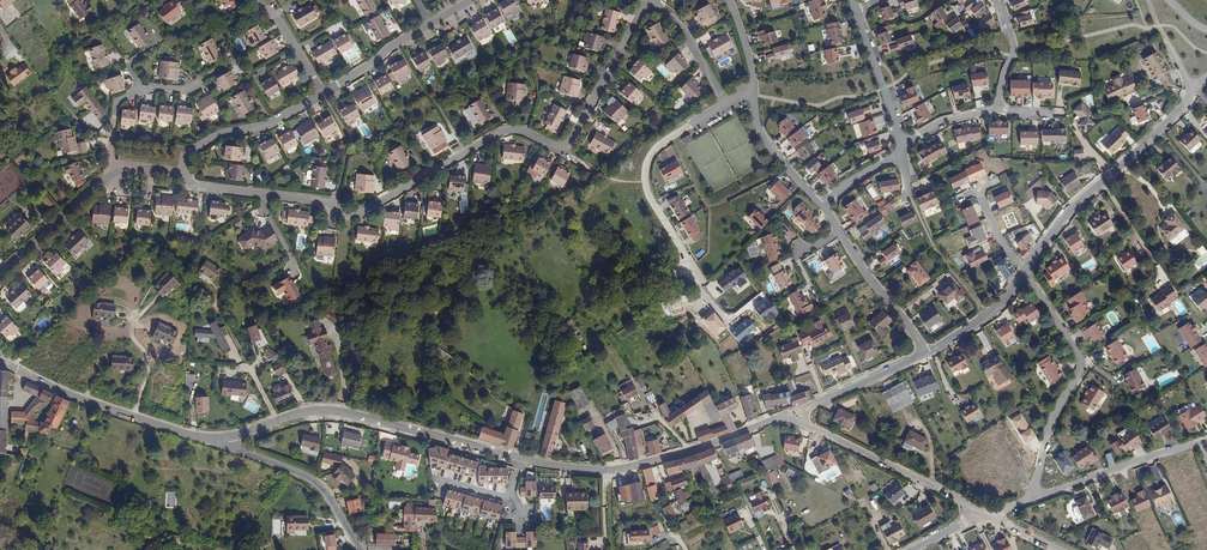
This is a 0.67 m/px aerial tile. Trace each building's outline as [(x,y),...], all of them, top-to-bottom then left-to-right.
[(1,10),(15,0),(0,0),(0,8),(1,10)] [(83,21),(95,12),(91,6),(90,7),(85,0),(69,0),(83,21)] [(168,24),(182,12),(179,9),(183,6),(178,0),(173,0),(158,12),(168,24)] [(224,9),(235,0),(217,0),(224,9)] [(363,16),(376,9),(370,0),(354,0),(363,16)] [(498,6),(505,17),(509,15),(512,16),(519,13),(519,10),(513,0),(506,0),(497,5),(498,6)] [(808,1),(814,20),(825,17),(823,10),(826,9),(824,0),(821,1),(821,0),(812,0),(808,1)] [(899,6),(903,5),(905,10),(917,7),(915,0),(898,0),(899,6)] [(1013,10),(1025,4),(1023,0),(1011,0),(1009,1),(1013,10)] [(971,3),(964,8),(966,12),(970,10),(974,17),(981,12),(985,10),(980,3),(974,7),(971,3)] [(693,12),(700,25),(704,22),(712,18),(714,17),(707,4),(693,12)] [(292,16),(298,29),(317,18),(310,5),(302,9),(301,8),(296,11),(298,13),(292,16)] [(880,9),(884,20),(897,16),(895,8),(890,10),(889,6),(880,9)] [(939,7),(930,13),(936,21),(933,24),(936,28),(943,23),(940,20),(946,16),(939,7)] [(496,9),(484,16),(492,29),(504,22),(496,9)] [(1018,17),(1020,26),(1032,23),(1029,9),(1020,11),(1022,16),(1018,17)] [(619,14),(604,10),(599,31),(613,34),(615,25),(617,25),(619,20),(617,20),(619,14)] [(985,17),(981,12),(974,17),(983,29),(993,21),(988,15),(985,17)] [(379,16),(363,25),(367,33),(372,31),(378,40),(389,34),(379,16)] [(712,18),(704,22),(706,27),(714,23),(712,18)] [(955,18),(946,25),(951,32),(961,25),(955,18)] [(483,21),(469,30),(477,41),(481,39),(484,40),(490,37),(491,35),(483,21)] [(839,22),(827,24),(831,45),(845,42),(844,35),(841,36),(839,22)] [(137,23),(125,32),(139,50),(151,41),(137,23)] [(644,30),(654,49),(667,42),(657,23),(644,30)] [(877,34),(880,44),(890,41),(887,32),(891,30),(890,25),(882,28),(883,32),(877,34)] [(248,46),(251,47),(266,38),(258,26),(244,34),(246,37),(245,41),(248,46)] [(760,31),(764,45),(778,40),(775,31),(767,33),(766,29),(760,31)] [(332,41),(340,55),(352,48),(344,34),(332,41)] [(584,43),(582,49),(597,52),(598,46),(600,46),(602,38),(585,34),(583,35),(582,40),(584,43)] [(706,45),(713,58),(733,48),(726,35),(706,45)] [(889,47),(891,52),(913,44),(910,36),(895,41),(896,44),(889,47)] [(456,44),(447,49),(454,61),(473,51),(466,38),(460,41),(460,40),(455,42),(456,44)] [(197,47),(209,65),(222,57),(211,39),(197,47)] [(258,48),(265,60),(278,52),(271,40),(258,48)] [(310,53),(318,65),(336,55),(329,43),(321,48),(320,46),(316,49),(316,50),(310,53)] [(441,44),(427,51),(435,66),(438,67),(444,64),(444,60),(448,58),(441,44)] [(766,55),(768,60),(789,53),(786,44),(772,49),(773,52),(766,55)] [(88,51),(94,70),(108,66),(102,47),(88,51)] [(837,47),(825,49),(828,64),(839,62),(837,47)] [(1159,75),(1164,88),(1169,85),(1175,87),(1168,71),(1166,71),(1158,52),(1145,57),(1154,77),(1159,75)] [(423,53),(411,60),(419,73),(431,66),(423,53)] [(664,65),(675,77),(687,66),(676,54),(674,55),(673,54),(666,60),(667,62),(664,65)] [(586,59),(570,55),(567,69),(583,73),(586,59)] [(389,68),(397,82),(399,83),(406,79),(406,76),(410,73),(402,60),(389,68)] [(637,61),(626,72),(639,83),(649,72),(637,61)] [(177,65),(159,62),(157,79),(176,81),(178,69),(176,69),(177,65)] [(274,74),(282,87),(300,76),(292,64),(274,74)] [(231,70),(215,80),(222,93),(236,85),(234,81),(236,80),(231,70)] [(1059,70),(1057,84),(1078,86),(1079,73),(1059,70)] [(970,74),(971,86),(987,85),(986,73),(970,74)] [(259,82),(268,97),(280,90),(271,75),(259,82)] [(385,75),(373,82),(381,96),(393,89),(385,75)] [(107,90),(110,95),(124,91),(120,76),(104,81),(103,84),(105,89),(107,90)] [(1102,90),(1108,104),(1136,92),(1129,76),(1122,80),(1120,77),(1111,81),(1113,85),(1102,90)] [(562,77),(557,94),(577,99),(580,82),(562,77)] [(690,78),(678,89),(689,100),(690,99),(697,92),(700,89),(690,78)] [(1009,82),(1009,95),(1015,95),(1016,97),(1020,97),(1020,95),(1028,96),(1028,81),(1023,81),(1022,80),(1017,80),(1016,81),(1009,82)] [(617,93),(630,104),(640,94),(627,82),(617,93)] [(1032,82),(1032,95),(1036,95),(1036,99),(1043,99),(1043,96),(1051,96),(1051,82),(1032,82)] [(951,87),(954,98),(962,96),(963,97),(969,95),(966,83),(951,87)] [(508,84),(506,101),(524,103),(526,86),(508,84)] [(907,93),(899,96),(903,106),(919,100),(913,86),(906,89),(907,93)] [(86,87),(77,93),(78,94),(72,99),(78,106),(84,102),(91,112),(92,111),(99,120),(105,112),(86,87)] [(366,88),(352,96),(361,113),(376,104),(366,88)] [(242,92),(230,99),(242,117),(254,110),(251,105),(252,104),(250,99),(247,101),(242,92)] [(697,92),(690,99),(693,101),(700,95),(697,92)] [(196,114),(201,122),(219,112),(210,95),(200,101),(200,103),(196,105),(200,112),(196,114)] [(468,107),(478,125),(490,118),(487,113),(489,112),(486,108),(485,108),(480,100),(468,107)] [(602,113),(615,126),(628,113),(614,100),(602,113)] [(1084,132),(1093,124),(1087,116),(1091,113),(1081,102),(1073,109),(1082,120),(1078,124),(1084,132)] [(915,117),(917,122),(930,116),(923,103),(913,108),(917,115),(915,117)] [(139,105),(138,124),(148,124),(148,122),(154,122),(155,108),(147,107),(147,105),(139,105)] [(164,107),(158,106),(157,122),(171,123),(174,106),(164,105),(164,107)] [(352,105),(338,112),(346,126),(350,127),(355,124),(356,121),(360,118),(352,105)] [(1131,110),(1136,124),(1149,119),(1144,105),(1131,110)] [(176,106),(174,125),(183,126),(186,123),(190,123),(192,109),(183,109),(183,107),(176,106)] [(553,106),(543,124),(555,131),(565,113),(553,106)] [(847,114),(850,123),(864,118),(863,114),(870,111),(869,107),(847,114)] [(121,110),(119,125),(133,127),(135,110),(125,109),(125,111),(121,110)] [(776,124),(787,138),(792,134),(789,129),(793,126),(786,116),(776,124)] [(317,126),(324,138),(329,136),(330,138),(339,132),(330,117),(322,122),(322,123),(317,126)] [(859,122),(863,136),(876,131),(872,118),(859,122)] [(294,129),(304,146),(319,138),(309,121),(294,129)] [(988,122),(988,133),(1007,133),(1007,122),(988,122)] [(422,136),(430,151),(447,142),(438,126),(422,136)] [(953,130),(958,149),(965,147),(964,143),(980,139),(977,126),(970,128),(969,126),(953,130)] [(830,136),(834,133),(830,128),(826,131),(830,136)] [(1019,132),(1019,144),(1037,144),(1037,128),(1027,128),(1027,132),(1019,132)] [(1041,129),(1041,141),(1065,141),(1065,128),(1056,128),(1056,130),(1041,129)] [(1102,146),(1111,155),(1125,142),(1124,140),(1127,137),(1119,128),(1102,146)] [(787,138),(793,146),(805,137),(799,129),(792,134),(787,138)] [(70,130),(53,134),(55,143),(57,142),(59,150),(63,149),(64,154),(75,152),(76,155),(87,153),(85,143),(76,145),(74,137),(71,138),(70,130)] [(1180,140),(1189,150),(1190,149),(1192,151),(1194,151),(1199,146),(1198,145),(1196,143),(1201,138),(1193,130),(1188,134),(1187,133),(1180,140)] [(290,132),(277,139),(285,153),(297,146),(290,132)] [(596,133),(589,146),(607,156),(614,144),(606,139),(606,138),(602,135),(601,136),(596,133)] [(682,138),(684,143),(692,140),(690,135),(682,138)] [(871,137),(864,139),(867,152),(880,149),(878,140),(872,141),(871,137)] [(271,139),(258,146),(266,161),(269,162),(274,159),(275,157),(280,154),(271,139)] [(799,154),(803,159),(814,150),(808,142),(796,150),(799,154)] [(936,143),(917,153),(923,164),(942,154),(936,143)] [(503,146),(501,160),(523,162),(525,148),(503,146)] [(225,147),(223,160),(239,163),(241,149),(225,147)] [(387,154),(398,173),(411,166),(407,159),(408,158),(406,154),(404,155),(400,147),(397,148),(390,152),(387,154)] [(843,147),(838,150),(841,155),(846,151),(843,147)] [(1082,147),(1072,149),(1073,157),(1083,156),(1082,147)] [(1182,169),(1171,157),(1163,163),(1157,168),(1166,179),(1172,173),(1174,175),(1182,169)] [(537,158),(530,171),(543,178),(551,163),(542,158),(541,160),(537,158)] [(814,169),(817,173),(823,169),(815,158),(805,165),(810,172),(814,169)] [(660,168),(666,179),(683,171),(677,159),(666,164),(667,165),(660,168)] [(70,173),(77,186),(88,180),(78,161),(64,168),(67,174),(70,173)] [(629,163),(624,167),(632,178),(637,174),(629,163)] [(244,167),(228,165),(227,170),(224,173),(224,179),(226,181),(244,183),(244,174),(243,174),(244,167)] [(474,165),(472,185),(490,186),(491,168),(486,168),(486,165),(474,165)] [(817,173),(824,181),(835,173),(828,165),(823,169),(817,173)] [(312,166),(310,187),(325,189),(325,182),(327,183),(328,178),(326,178),(327,168),(323,168),(314,166),(312,166)] [(557,166),(549,182),(562,189),(569,175),(566,174),(567,171),(557,166)] [(1061,181),(1068,191),(1081,182),(1074,172),(1061,181)] [(356,175),(354,192),(373,195),(375,178),(356,175)] [(449,176),(448,191),(453,192),(453,193),(455,195),(460,196),(462,194),(463,195),(466,178),(449,176)] [(1043,204),(1047,209),(1056,201),(1049,191),(1043,191),(1042,189),(1043,188),(1044,182),(1044,178),(1043,177),(1029,188),(1030,195),(1032,197),(1035,195),(1037,198),(1037,204),(1043,204)] [(770,188),(782,200),(791,191),(779,179),(770,188)] [(878,182),(880,192),(898,188),(896,179),(878,182)] [(873,187),(869,189),(873,198),(877,195),(873,187)] [(933,190),(916,197),(921,210),(938,202),(933,190)] [(668,201),(679,219),(689,213),(679,194),(668,201)] [(45,196),(40,201),(48,209),(53,204),(45,196)] [(161,198),(156,198),(154,217),(171,219),(173,198),(161,197),(161,198)] [(843,206),(848,214),(851,219),(853,217),(855,222),(867,213),(865,209),(863,210),(855,198),(843,206)] [(176,200),(175,214),(197,217),(199,203),(191,202),(191,200),(186,199),(186,201),(176,200)] [(883,205),(887,213),(894,209),(892,205),(898,202),(896,199),(883,205)] [(432,202),(427,202),(426,218),(441,219),(442,201),(432,200),(432,202)] [(209,201),(206,220),(217,221),(218,219),(224,220),(225,216),(226,208),(226,205),(219,204),(219,202),(209,201)] [(402,219),(418,220),(419,205),(414,205),(415,203),(405,201),(402,219)] [(795,219),(808,229),(807,230),(812,234),(820,224),(815,220),(815,219),(803,210),(803,207),(800,205),(797,205),(791,212),(793,214),(792,215),(796,218),(795,219)] [(92,207),(90,224),(108,226),(110,207),(98,206),(98,208),(92,207)] [(114,206),(112,223),(126,225),(128,210),(123,209),(123,207),(114,206)] [(760,229),(769,221),(757,208),(748,216),(760,229)] [(1013,211),(1014,217),(1028,213),(1026,208),(1013,211)] [(134,227),(149,228),(150,211),(135,210),(134,227)] [(288,211),(286,224),(307,227),(309,213),(299,212),(299,211),(294,210),(294,211),(288,211)] [(899,217),(903,226),(917,219),(912,210),(899,217)] [(400,215),(384,213),(382,228),(388,228),(388,231),(398,232),(400,215)] [(860,232),(864,239),(871,234),(869,231),(884,221),(879,213),(864,224),(866,228),(860,232)] [(1164,232),(1174,246),(1181,240),(1176,234),(1185,227),(1174,213),(1165,220),(1171,227),(1164,232)] [(1093,221),(1088,225),(1096,237),(1113,226),(1105,214),(1099,218),(1098,215),(1092,219),(1093,221)] [(681,222),(690,236),(700,230),(691,216),(681,222)] [(22,217),(8,230),(17,239),(31,226),(22,217)] [(364,228),(357,227),(356,242),(377,244),(378,230),(368,229),(369,227),(364,226),(364,228)] [(239,240),(238,244),(244,251),(247,253),(253,248),(259,249),(262,253),(279,243),(270,229),(263,233),(251,231),(239,240)] [(1067,239),(1064,241),(1072,255),(1084,248),(1080,241),(1082,241),(1076,231),(1066,237),(1067,239)] [(63,246),(74,257),(88,243),(77,232),(63,246)] [(765,245),(770,262),(779,259),(778,255),(781,254),(777,242),(778,241),(775,233),(761,237),(764,246),(765,245)] [(1022,249),(1019,252),(1025,259),(1036,243),(1029,234),(1018,243),(1022,249)] [(323,239),(317,238),(315,257),(333,259),(335,239),(323,237),(323,239)] [(878,261),(880,264),(899,251),(894,244),(882,253),(884,256),(878,261)] [(1206,252),(1206,250),(1203,245),(1197,249),(1202,256),(1206,252)] [(1127,251),(1115,258),(1124,272),(1136,264),(1127,251)] [(822,262),(831,276),(845,267),(836,253),(822,262)] [(61,269),(65,265),(55,254),(44,264),(56,278),(63,271),(61,269)] [(997,265),(1009,282),(1016,272),(1007,260),(1008,258),(1008,257),(1006,256),(1005,257),(1005,258),(1005,259),(997,265)] [(1081,265),(1087,273),(1097,266),(1092,258),(1081,265)] [(199,270),(214,281),(222,269),(207,259),(199,270)] [(1060,260),(1044,269),(1052,282),(1070,271),(1063,261),(1061,262),(1060,260)] [(911,277),(919,287),(929,279),(915,261),(908,266),(910,269),(904,272),(909,278),(911,277)] [(773,276),(780,291),(793,285),(786,271),(784,272),(780,265),(771,269),(774,276),(773,276)] [(725,279),(718,284),(725,293),(732,287),(732,288),(737,284),(740,288),(747,282),(744,279),(746,277),(739,267),(725,278),(725,279)] [(34,269),(27,276),(39,289),(44,284),(48,289),(53,284),(39,268),(35,271),(34,269)] [(167,273),(151,289),(162,299),(172,289),(174,292),(180,286),(167,273)] [(272,287),(278,297),(283,293),(289,304),(300,298),(289,278),(272,287)] [(937,296),(946,306),(953,300),(957,304),(964,298),(952,284),(937,296)] [(5,299),(14,310),(30,296),(21,285),(5,299)] [(1157,296),(1150,301),(1158,313),(1168,307),(1169,303),(1177,298),(1170,287),(1157,294),(1157,296)] [(1192,302),(1201,310),(1206,304),(1206,290),(1204,293),(1202,291),(1192,302)] [(786,296),(797,317),(812,309),(808,301),(805,302),(803,299),(800,301),(795,292),(786,296)] [(1071,309),(1067,311),(1076,325),(1080,322),(1079,320),(1089,314),(1082,303),(1085,301),(1079,293),(1066,302),(1071,309)] [(99,322),(99,319),(113,320),(115,305),(93,303),(92,321),(99,322)] [(1028,303),(1013,313),(1020,323),(1027,319),(1031,324),(1041,317),(1033,303),(1029,305),(1028,303)] [(933,309),(921,318),(929,329),(941,320),(933,309)] [(329,310),(323,318),(334,326),(340,318),(329,310)] [(883,311),(869,323),(881,336),(885,332),(883,328),(892,321),(883,311)] [(848,313),(837,318),(843,331),(854,325),(848,313)] [(0,324),(0,334),(4,339),(9,336),(11,336),(17,333),(16,331),(18,330),(7,318),(0,324)] [(738,341),(757,329),(751,319),(732,331),(738,341)] [(319,320),(310,322),(313,333),(307,334),(310,345),(315,344),(319,358),(321,358),(326,377),(327,377),(329,384),(336,382),(333,374),(337,373),(327,340),(329,340),(326,328),(322,329),(319,320)] [(799,336),(804,348),(813,344),(814,347),(833,338),(830,330),(827,331),(822,321),(813,325),(816,331),(809,334),(808,332),(799,336)] [(1000,329),(996,332),(1004,345),(1015,338),(1012,333),(1015,331),(1008,321),(998,327),(1000,329)] [(1191,321),(1180,327),(1192,347),(1204,339),(1199,333),(1198,333),(1196,330),(1197,330),(1199,328),(1196,323),(1193,325),(1191,321)] [(248,327),(255,350),(267,346),(260,323),(248,327)] [(158,324),(150,340),(158,344),(160,341),(171,346),(178,333),(158,324)] [(191,332),(190,339),(218,341),(223,353),(230,350),(217,324),(209,328),(211,333),(191,332)] [(1087,326),(1078,331),(1084,341),(1086,339),(1088,344),(1094,341),(1096,345),(1105,339),(1096,324),(1089,328),(1087,326)] [(792,343),(778,348),(783,358),(788,357),(791,358),(793,362),(799,359),(797,354),(802,352),(796,337),(790,339),(792,343)] [(1118,340),(1105,347),(1115,365),(1128,357),(1118,340)] [(872,341),(859,348),(865,359),(878,352),(872,341)] [(1196,350),(1204,362),(1206,360),(1206,343),(1196,350)] [(263,353),(271,359),(276,353),(268,346),(263,353)] [(820,366),(824,374),(831,371),(832,373),(836,371),(837,374),(847,370),(846,369),(852,366),(847,355),(842,358),(841,356),(820,366)] [(945,363),(951,374),(960,370),(961,371),(966,368),(960,355),(945,363)] [(133,358),(111,356),(111,370),(132,372),(133,358)] [(986,360),(979,364),(987,377),(990,375),(997,387),(1010,379),(996,356),(987,362),(986,360)] [(1049,356),(1036,364),(1049,385),(1063,377),(1049,356)] [(281,367),(273,371),(277,379),(285,375),(281,367)] [(1136,368),(1123,375),(1132,394),(1146,387),(1136,368)] [(8,398),(9,373),(0,372),(0,398),(8,398)] [(185,375),(184,392),(191,392),(191,383),(195,383),(195,376),(185,375)] [(917,382),(912,384),(918,398),(937,390),(932,376),(926,378),(925,376),(917,380),(917,382)] [(789,391),(791,398),(799,394),(793,378),(785,381),(789,391)] [(642,380),(637,382),(643,393),(647,390),(642,380)] [(224,382),(222,394),(245,397),(247,385),(224,382)] [(23,391),(37,396),(40,397),(44,390),(26,383),(23,391)] [(880,394),(892,415),(913,404),(901,383),(880,394)] [(271,395),(276,406),(294,398),(288,384),(279,388),(280,391),(271,395)] [(626,400),(638,394),(633,385),(622,392),(626,400)] [(1079,404),(1092,412),(1103,394),(1090,386),(1079,404)] [(575,411),(589,403),(581,387),(566,394),(575,411)] [(52,394),(44,390),(40,397),(39,399),(48,403),(52,394)] [(556,400),(565,403),(567,398),(558,390),(556,400)] [(791,398),(792,400),(793,407),(813,399),(810,390),(799,394),(791,398)] [(645,395),(650,405),(657,402),(652,391),(645,395)] [(704,391),(682,408),(686,417),(709,400),(704,391)] [(764,395),(766,407),(792,400),(791,398),(789,391),(771,395),(771,394),(764,395)] [(740,397),(748,420),(764,415),(763,413),(758,414),(751,394),(740,397)] [(23,413),(12,412),(12,424),(26,425),(31,414),(48,403),(39,399),(40,397),(37,396),(23,413)] [(49,416),(45,423),(35,421),(32,431),(48,434),(51,428),(56,431),(70,402),(57,397),(50,410),(49,409),(46,414),(49,416)] [(196,397),(196,411),(210,411),(210,397),(196,397)] [(715,406),(725,425),(730,433),(737,430),(728,413),(738,406),(733,397),(715,406)] [(555,399),(546,431),(539,455),(551,458),(558,435),(565,403),(556,400),(555,399)] [(633,414),(627,403),(621,406),(625,414),(626,417),(633,414)] [(656,407),(665,419),(670,415),(663,404),(656,407)] [(963,410),(959,413),(966,425),(981,416),(974,405),(968,408),(967,406),(962,408),(963,410)] [(1178,417),(1187,432),(1198,425),(1198,424),(1206,419),(1198,405),(1178,417)] [(665,419),(672,427),(686,417),(682,408),(670,415),(665,419)] [(840,410),(835,419),(849,427),(854,418),(840,410)] [(508,427),(506,426),(504,433),(498,431),(495,443),(513,448),(519,430),(524,414),(512,411),(508,427)] [(640,412),(633,414),(638,423),(645,420),(655,418),(651,413),(641,414),(640,412)] [(1021,413),(1010,419),(1026,444),(1036,437),(1021,413)] [(25,429),(28,430),(32,431),(35,421),(37,417),(31,414),(26,425),(25,429)] [(625,414),(615,418),(620,432),(631,428),(626,417),(625,414)] [(594,426),(589,417),(581,422),(587,430),(594,426)] [(1163,419),(1147,430),(1155,441),(1171,431),(1163,419)] [(696,433),(699,442),(730,433),(725,425),(710,430),(709,428),(696,433)] [(479,438),(495,443),(498,431),(483,426),(479,438)] [(629,461),(638,459),(647,457),(644,445),(643,445),(639,429),(633,432),(632,428),(631,428),(620,432),(622,437),(624,437),(629,461)] [(527,431),(525,439),(532,440),(533,433),(527,431)] [(927,440),(910,431),(903,446),(911,450),(913,446),(922,450),(927,440)] [(344,432),(341,445),(359,449),(362,436),(344,432)] [(1117,441),(1109,446),(1115,456),(1123,451),(1124,454),(1137,446),(1129,432),(1116,440),(1117,441)] [(594,439),(602,454),(613,448),(605,433),(594,439)] [(752,434),(735,440),(739,451),(756,445),(752,434)] [(785,434),(783,449),(799,451),(800,439),(794,438),(794,436),(785,434)] [(318,451),(321,440),(303,435),(300,447),(318,451)] [(804,437),(801,444),(806,446),(809,439),(804,437)] [(658,439),(647,442),(651,456),(662,453),(658,439)] [(739,451),(735,440),(722,446),(726,456),(739,451)] [(401,445),(387,441),(382,458),(397,462),(395,469),(404,472),(406,463),(417,466),(420,456),(409,453),(410,450),(400,448),(401,445)] [(667,443),(669,450),(677,447),(675,441),(667,443)] [(427,449),(429,462),(431,462),(431,463),(436,464),(434,470),(439,471),(440,467),(442,467),(442,468),(445,469),(444,470),(449,471),(449,469),(451,469),(451,470),(454,471),(453,473),(458,474),(458,472),(463,473),(462,475),(467,476),(468,475),(472,476),(476,463),(449,455),(448,458),(446,457),(448,450),(435,446),(432,449),(427,449)] [(1070,457),(1079,471),(1087,466),(1095,461),(1088,449),(1086,447),(1070,457)] [(708,471),(702,464),(717,458),(713,448),(695,455),(699,465),(710,492),(715,489),(708,471)] [(1095,461),(1087,466),(1088,467),(1098,461),(1090,448),(1088,449),(1095,461)] [(339,466),(342,464),(343,456),(324,452),(322,463),(339,466)] [(1109,465),(1115,463),(1111,452),(1105,454),(1109,465)] [(782,454),(764,459),(766,469),(785,464),(782,454)] [(699,465),(695,455),(678,459),(680,470),(683,470),(699,465)] [(678,459),(663,463),(667,475),(676,472),(680,470),(678,459)] [(339,466),(333,474),(348,486),(356,476),(342,464),(339,466)] [(478,466),(478,486),(483,486),(483,482),(485,482),(488,482),(488,484),(492,484),(492,482),(494,482),(497,482),(497,484),(502,484),(502,481),(504,481),(504,482),(507,482),(507,469),(489,469),(489,472),(485,472),(485,466),(478,466)] [(653,473),(651,468),(642,471),(648,488),(657,486),(653,473)] [(786,473),(794,477),(796,473),(788,469),(786,473)] [(740,470),(728,475),(732,483),(744,478),(740,470)] [(774,471),(768,473),(773,484),(779,481),(774,471)] [(728,475),(721,479),(724,487),(732,483),(728,475)] [(688,487),(685,477),(670,482),(675,491),(682,489),(688,487)] [(526,487),(520,487),(520,496),(534,496),(534,480),(525,480),(526,487)] [(892,504),(906,493),(898,482),(884,492),(892,504)] [(875,483),(870,486),(874,492),(879,489),(875,483)] [(630,484),(619,486),(620,494),(618,494),(619,502),(633,499),(630,484)] [(554,486),(537,486),(538,499),(554,498),(554,486)] [(657,486),(648,488),(649,501),(660,498),(657,486)] [(1149,490),(1158,508),(1165,504),(1168,510),(1178,505),(1169,486),(1159,490),(1158,489),(1154,491),(1153,488),(1149,490)] [(1133,498),(1138,509),(1152,502),(1145,488),(1139,491),(1140,494),(1133,498)] [(571,489),(565,489),(566,508),(585,507),(585,490),(577,490),(576,492),(571,492),(571,489)] [(682,489),(675,491),(683,514),(693,509),(690,501),(687,503),(686,499),(690,497),(688,492),(683,493),(682,489)] [(446,490),(442,505),(499,520),(503,502),(499,500),(498,505),(496,504),(496,503),(493,503),(494,499),(489,498),(488,502),(487,502),(487,501),(483,500),(484,498),(479,497),(479,500),(477,499),(477,498),(474,498),(475,494),(470,493),(469,497),(468,497),(468,496),(465,495),(465,494),(461,493),(460,495),(459,494),(459,493),(456,493),(457,491),(452,490),(451,492),(450,492),(450,491),(446,490)] [(106,510),(67,494),(65,500),(104,516),(106,510)] [(1109,501),(1115,514),(1130,507),(1124,494),(1120,496),(1119,494),(1112,497),(1113,499),(1109,501)] [(750,503),(755,513),(763,509),(764,511),(770,508),(764,496),(750,503)] [(1085,497),(1073,502),(1083,522),(1094,517),(1085,497)] [(346,502),(349,517),(362,513),(359,499),(346,502)] [(398,526),(398,531),(415,532),(416,520),(438,522),(434,500),(429,499),(429,508),(423,508),(423,504),(405,503),(404,526),(398,526)] [(664,508),(670,518),(676,515),(670,505),(664,508)] [(922,506),(910,512),(911,514),(923,509),(922,506)] [(912,515),(918,528),(936,518),(930,508),(925,511),(922,510),(912,515)] [(695,511),(686,515),(689,521),(698,517),(695,511)] [(1179,512),(1172,516),(1177,525),(1184,522),(1179,512)] [(723,520),(729,533),(744,527),(738,513),(723,520)] [(293,519),(287,519),(286,535),(295,535),(295,532),(308,532),(308,517),(293,517),(293,519)] [(272,520),(272,539),(284,538),(283,519),(272,520)] [(889,542),(904,534),(898,524),(890,528),(887,523),(880,526),(889,542)] [(658,524),(652,527),(656,536),(662,533),(658,524)] [(1106,549),(1107,549),(1112,540),(1091,530),(1084,545),(1095,549),(1097,546),(1106,549)] [(141,531),(139,536),(152,541),(154,536),(141,531)] [(506,532),(507,547),(536,546),(535,531),(527,531),(527,537),(516,537),(516,531),(506,532)] [(629,534),(627,534),(627,545),(638,545),(638,541),(649,541),(648,531),(629,532),(629,534)] [(324,537),(325,549),(336,549),(334,535),(324,537)] [(376,535),(375,546),(395,547),(395,535),(376,535)] [(182,538),(172,536),(171,544),(181,545),(182,538)] [(1004,538),(989,545),(992,549),(1010,549),(1004,538)] [(579,540),(579,549),(603,549),(589,549),(589,540),(579,540)]
